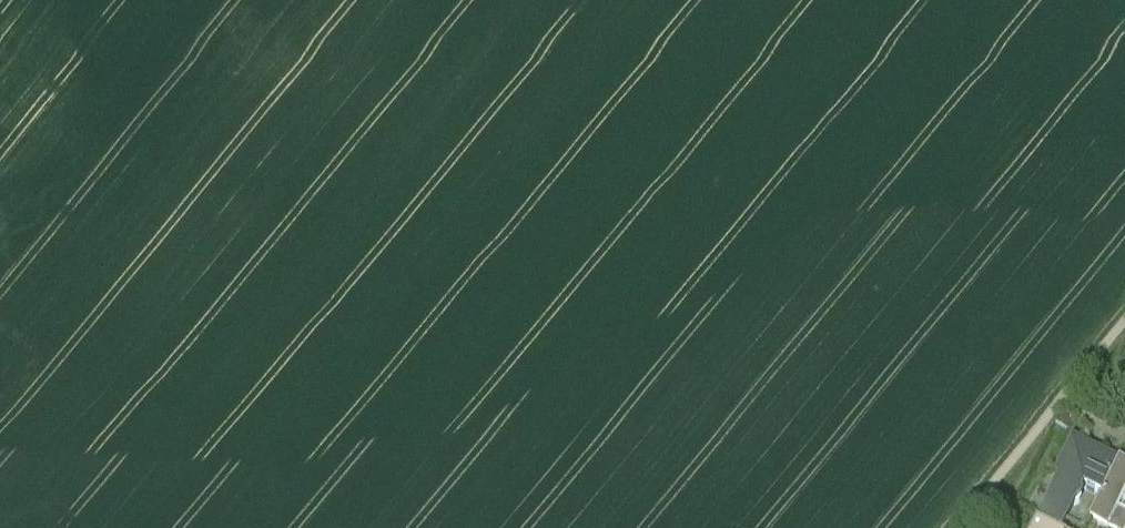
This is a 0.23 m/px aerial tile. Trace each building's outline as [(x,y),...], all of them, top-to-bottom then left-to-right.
[(1052,469),(1062,475),(1068,465),(1058,459),(1052,469)] [(1117,502),(1069,477),(1052,512),(1058,515),(1051,527),(1085,527),(1086,527),(1105,527),(1117,502)] [(1117,502),(1105,527),(1124,527),(1124,506),(1117,502)]
